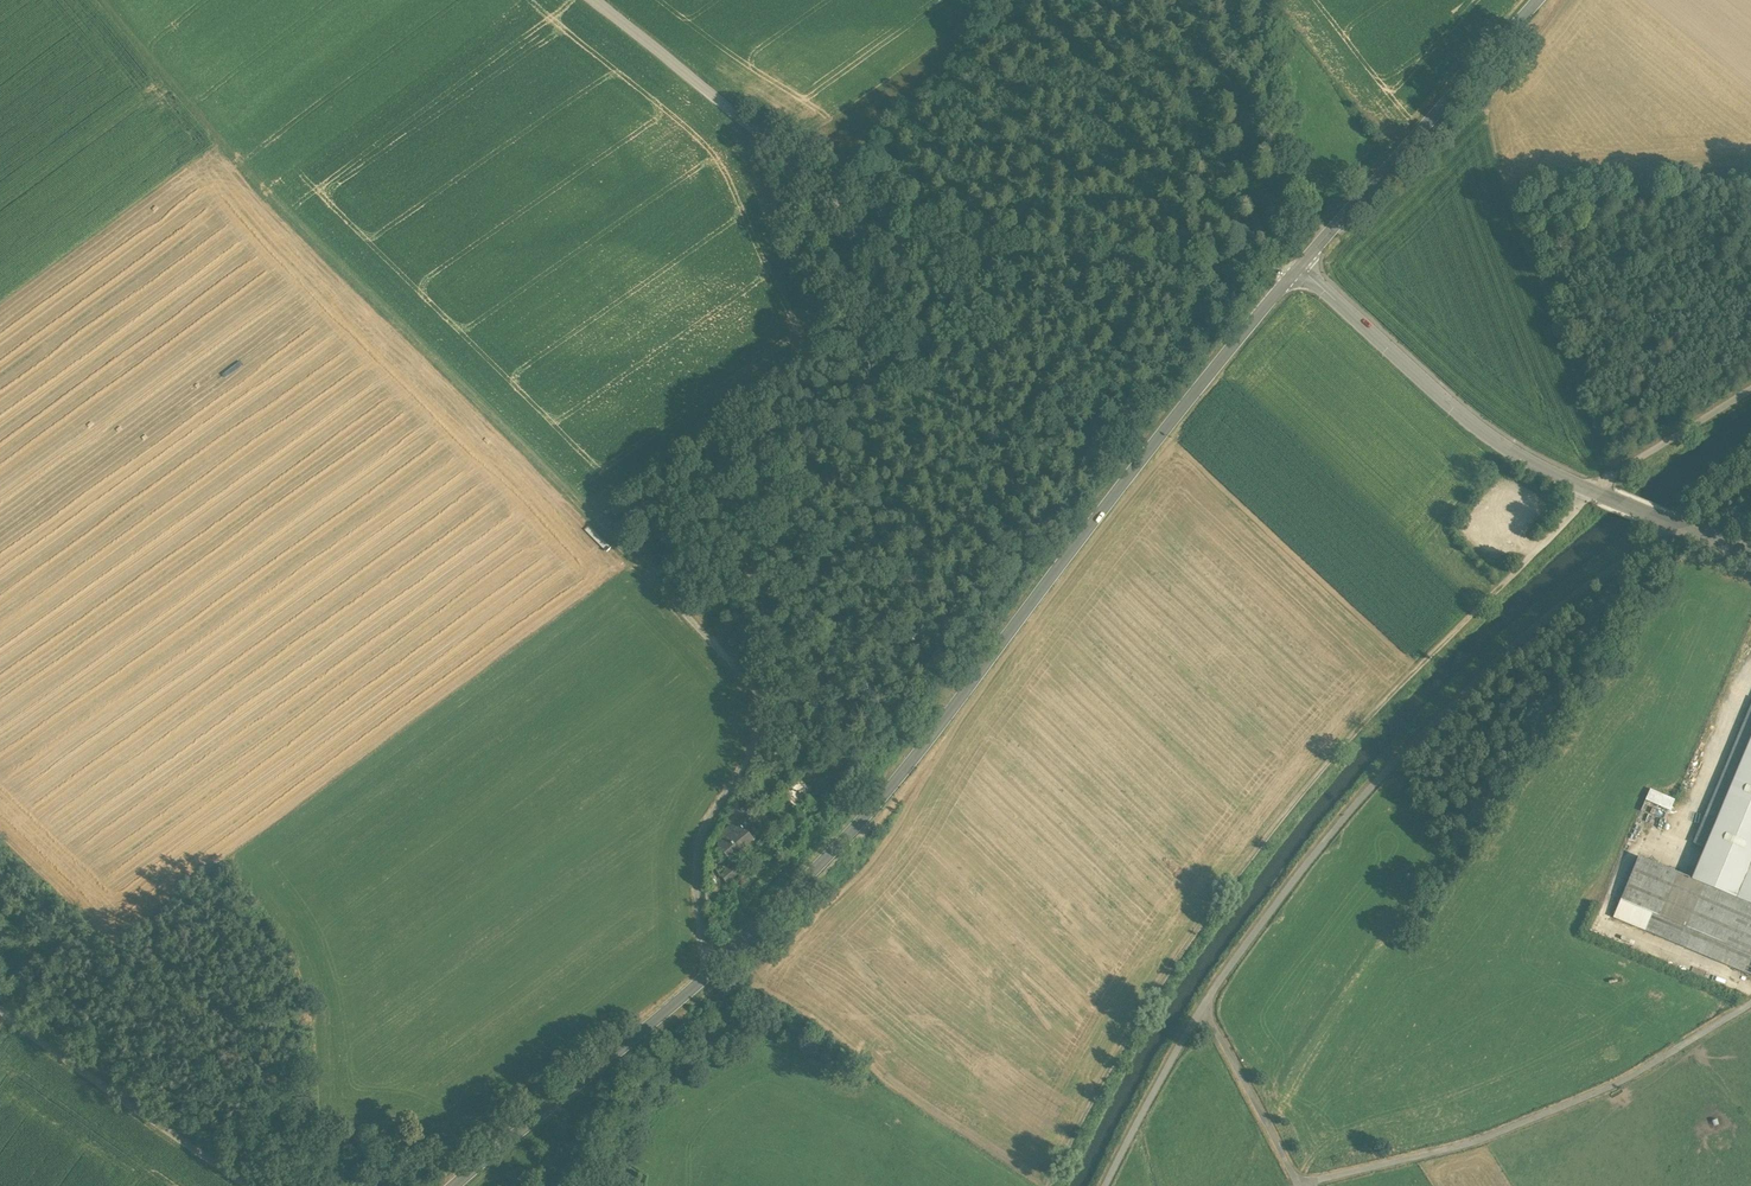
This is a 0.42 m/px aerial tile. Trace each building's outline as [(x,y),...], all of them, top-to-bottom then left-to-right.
[(1739,733),(1750,738),(1750,705),(1739,733)] [(1707,809),(1720,814),(1750,739),(1750,738),(1739,733),(1707,809)] [(1720,814),(1716,822),(1705,848),(1696,871),(1690,868),(1686,877),(1639,857),(1613,918),(1750,975),(1750,739),(1720,814)] [(1645,802),(1674,814),(1679,803),(1650,790),(1645,802)] [(1720,814),(1707,809),(1704,817),(1716,822),(1720,814)] [(747,812),(736,821),(743,829),(754,820),(747,812)] [(1716,822),(1704,817),(1693,843),(1705,848),(1716,822)] [(736,821),(729,827),(733,832),(717,846),(729,860),(753,841),(743,829),(736,821)] [(729,867),(719,875),(725,883),(735,875),(729,867)]
